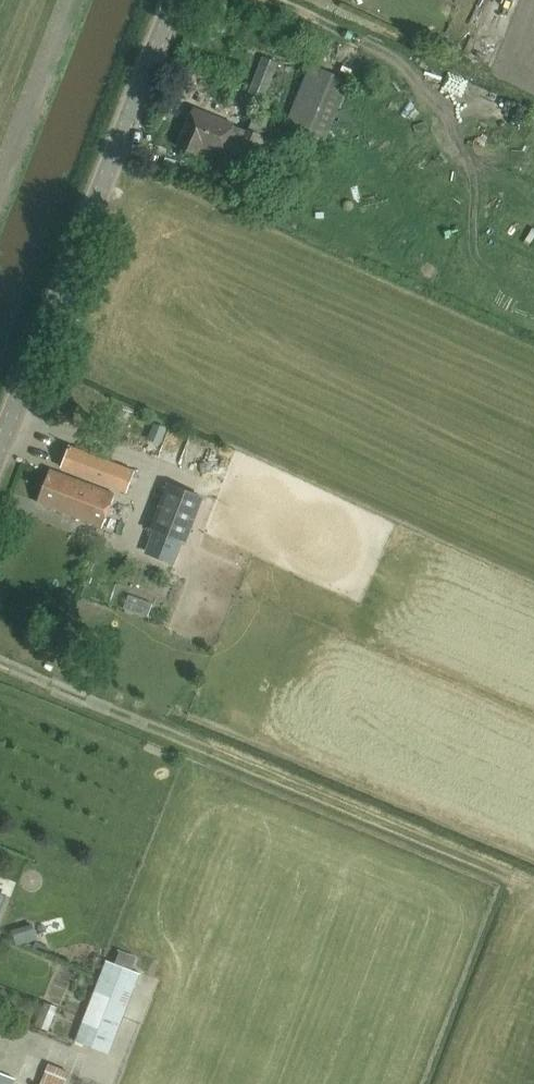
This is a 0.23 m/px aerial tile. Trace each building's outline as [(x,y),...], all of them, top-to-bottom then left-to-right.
[(277,63),(262,56),(241,109),(253,114),(256,105),(260,107),(277,63)] [(348,80),(309,64),(283,127),(296,133),(293,139),(319,150),(348,80)] [(457,71),(453,81),(472,88),(476,78),(457,71)] [(233,124),(193,108),(177,146),(197,154),(201,146),(221,155),(222,153),(277,175),(282,162),(292,165),(299,146),(290,143),(293,133),(280,127),(281,124),(254,113),(247,130),(245,129),(244,131),(232,126),(233,124)] [(133,469),(68,442),(58,466),(123,493),(133,469)] [(115,494),(50,469),(37,502),(102,527),(115,494)] [(201,494),(165,482),(148,530),(184,542),(201,494)] [(16,954),(43,946),(35,920),(8,928),(16,954)] [(139,973),(106,960),(75,1041),(109,1053),(139,973)] [(48,1063),(40,1083),(65,1083),(70,1072),(48,1063)] [(0,1074),(0,1083),(13,1083),(15,1080),(0,1074)]
